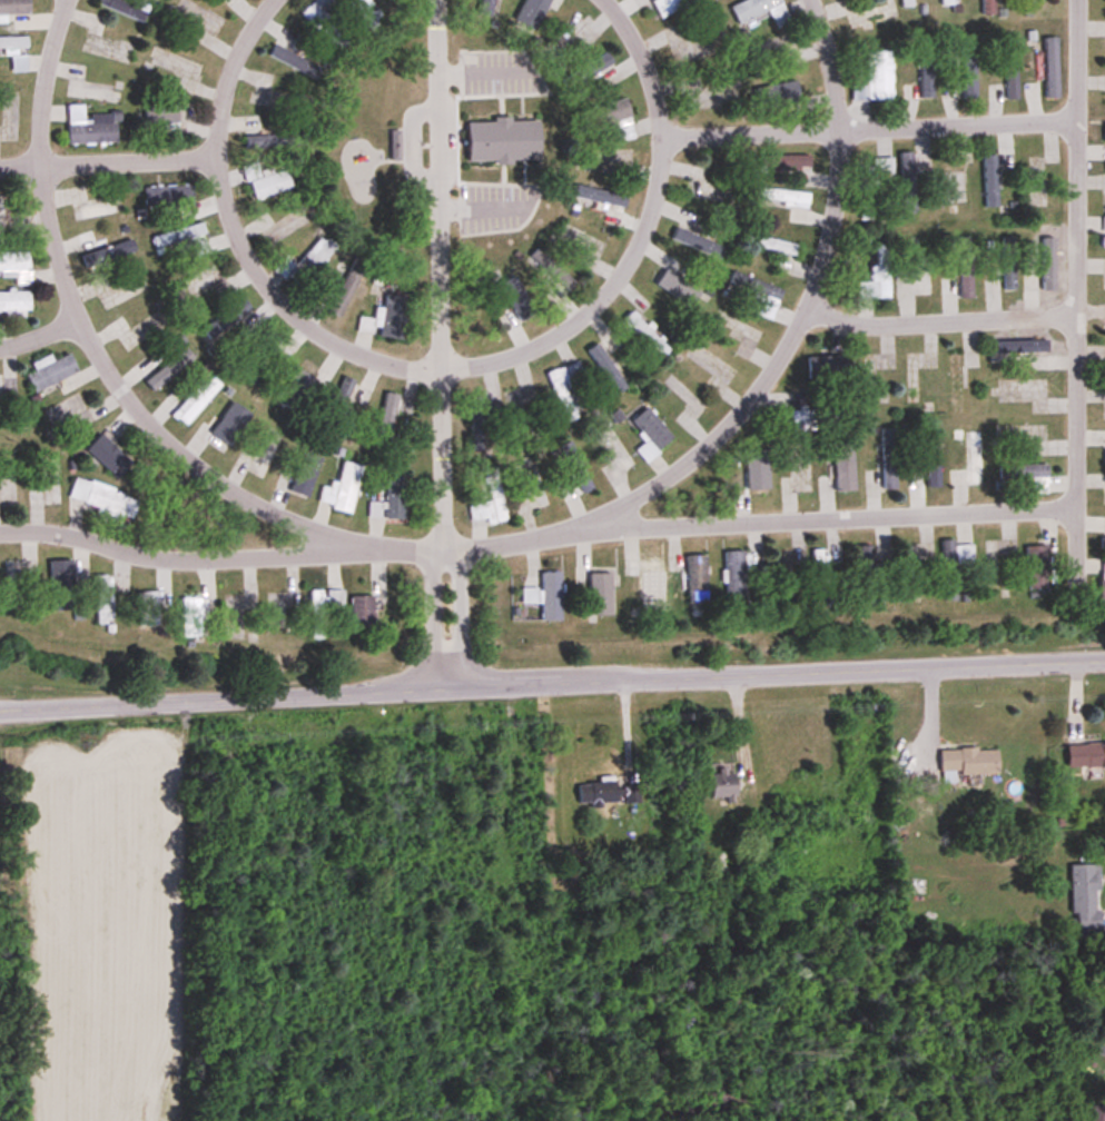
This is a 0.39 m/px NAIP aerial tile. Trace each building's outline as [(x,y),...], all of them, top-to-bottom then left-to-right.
[(30,14),(30,0),(0,0),(0,15),(30,14)] [(133,0),(100,0),(98,5),(143,23),(150,7),(133,0)] [(322,17),(335,3),(331,0),(315,0),(301,14),(339,52),(348,42),(322,17)] [(383,19),(373,0),(350,0),(366,29),(383,19)] [(536,31),(551,0),(526,0),(515,21),(536,31)] [(659,17),(702,0),(652,0),(659,17)] [(738,25),(770,12),(777,28),(790,22),(781,0),(744,0),(730,6),(738,25)] [(901,8),(913,8),(913,0),(901,0),(901,8)] [(995,0),(981,0),(981,16),(995,16),(995,0)] [(0,38),(0,49),(27,49),(27,38),(0,38)] [(1045,39),(1046,100),(1060,99),(1058,38),(1045,39)] [(893,102),(893,52),(867,52),(867,87),(852,87),(852,102),(893,102)] [(563,82),(569,92),(613,64),(607,54),(563,82)] [(27,56),(11,57),(12,72),(28,72),(27,56)] [(1006,101),(1017,101),(1017,58),(1006,58),(1006,101)] [(86,66),(71,64),(67,99),(121,104),(122,93),(84,90),(86,66)] [(255,93),(253,104),(283,109),(283,103),(270,102),(274,75),(258,73),(255,93)] [(756,87),(758,110),(799,106),(796,83),(756,87)] [(615,124),(620,143),(637,138),(626,100),(593,110),(598,129),(615,124)] [(69,146),(118,144),(117,115),(85,117),(85,106),(67,106),(69,146)] [(467,122),(468,165),(539,163),(539,121),(467,122)] [(299,131),(245,132),(246,146),(299,144),(299,131)] [(401,132),(391,132),(391,162),(401,162),(401,132)] [(916,213),(916,154),(902,154),(902,213),(916,213)] [(762,156),(762,167),(811,167),(811,156),(762,156)] [(873,220),(873,175),(893,175),(893,158),(873,159),(873,167),(861,167),(861,220),(873,220)] [(1030,159),(1030,207),(1047,207),(1047,181),(1039,181),(1039,159),(1030,159)] [(244,168),(255,201),(293,188),(286,169),(261,177),(257,163),(244,168)] [(147,189),(148,211),(193,209),(192,186),(147,189)] [(755,201),(808,207),(809,194),(756,188),(755,201)] [(8,234),(8,196),(0,196),(0,234),(8,234)] [(81,219),(119,212),(118,202),(80,209),(81,219)] [(677,240),(709,255),(718,235),(686,220),(677,240)] [(195,257),(210,253),(203,224),(152,237),(155,249),(176,244),(178,251),(192,248),(195,257)] [(78,236),(88,268),(137,253),(133,239),(98,249),(93,231),(78,236)] [(300,290),(337,248),(322,236),(297,265),(287,256),(276,269),(300,290)] [(756,247),(796,256),(799,244),(759,236),(756,247)] [(857,299),(889,299),(889,244),(876,244),(876,265),(871,265),(871,282),(857,282),(857,299)] [(532,258),(570,292),(576,285),(538,251),(532,258)] [(0,273),(0,277),(16,277),(16,286),(31,285),(30,252),(0,253),(0,273)] [(699,298),(680,286),(684,280),(677,275),(683,263),(670,255),(652,284),(693,309),(699,298)] [(366,265),(355,259),(329,312),(340,317),(366,265)] [(973,259),(960,259),(960,299),(973,299),(973,259)] [(750,293),(748,300),(760,304),(756,315),(773,320),(783,288),(732,272),(728,286),(750,293)] [(510,331),(537,316),(513,273),(496,283),(512,313),(503,318),(510,331)] [(31,292),(0,292),(0,315),(31,315),(31,292)] [(403,340),(409,298),(387,294),(385,309),(378,307),(376,320),(360,318),(359,331),(373,333),(374,327),(381,328),(380,336),(403,340)] [(248,330),(274,314),(267,303),(253,312),(245,300),(202,328),(208,339),(240,318),(248,330)] [(172,324),(165,313),(132,332),(123,317),(109,325),(119,341),(120,341),(127,352),(172,324)] [(670,350),(632,313),(624,321),(662,359),(670,350)] [(1048,353),(1048,340),(996,340),(996,353),(1048,353)] [(587,352),(616,395),(627,388),(598,344),(587,352)] [(195,357),(187,348),(146,382),(154,391),(195,357)] [(79,375),(72,355),(26,372),(33,392),(79,375)] [(844,379),(844,357),(809,357),(809,379),(844,379)] [(278,400),(293,410),(320,370),(305,360),(278,400)] [(548,376),(562,410),(578,403),(565,369),(548,376)] [(189,428),(220,384),(207,374),(175,419),(189,428)] [(324,425),(334,429),(355,381),(345,376),(324,425)] [(0,377),(0,428),(2,428),(1,394),(17,394),(17,377),(0,377)] [(523,403),(534,402),(533,388),(507,391),(511,433),(526,432),(523,403)] [(76,433),(95,423),(79,393),(45,410),(56,430),(70,423),(76,433)] [(396,412),(414,414),(416,398),(385,393),(379,432),(393,434),(396,412)] [(226,455),(250,414),(233,404),(209,445),(226,455)] [(632,421),(648,441),(636,451),(646,462),(673,440),(648,408),(632,421)] [(844,420),(844,409),(791,409),(791,431),(828,431),(828,421),(844,420)] [(485,414),(471,414),(471,445),(485,445),(485,414)] [(597,430),(627,473),(636,467),(607,423),(597,430)] [(896,490),(896,429),(882,429),(882,490),(896,490)] [(970,468),(950,468),(950,486),(983,485),(983,433),(969,433),(970,468)] [(87,450),(117,479),(132,464),(103,435),(87,450)] [(241,451),(235,466),(264,479),(282,440),(274,436),(262,461),(241,451)] [(939,437),(927,437),(928,488),(940,488),(939,437)] [(561,448),(582,495),(593,491),(572,443),(561,448)] [(834,443),(835,492),(855,491),(854,443),(834,443)] [(734,497),(769,497),(768,447),(748,447),(749,482),(734,482),(734,497)] [(30,506),(60,506),(60,457),(44,457),(44,490),(30,490),(30,506)] [(362,466),(343,462),(337,490),(323,487),(319,506),(352,513),(362,466)] [(15,505),(15,463),(7,463),(7,484),(0,484),(0,505),(15,505)] [(535,509),(548,505),(534,463),(521,468),(535,509)] [(1032,494),(1048,494),(1048,465),(1000,466),(1000,480),(1032,479),(1032,494)] [(469,506),(472,526),(506,520),(498,468),(486,470),(491,503),(469,506)] [(406,471),(386,471),(386,520),(406,520),(406,471)] [(138,497),(74,480),(69,499),(98,507),(96,516),(131,525),(138,497)] [(566,502),(579,495),(572,482),(560,489),(566,502)] [(369,518),(380,518),(380,504),(369,504),(369,518)] [(986,540),(986,585),(996,585),(996,540),(986,540)] [(943,601),(956,601),(956,566),(973,565),(973,544),(955,545),(955,541),(942,541),(943,601)] [(859,546),(859,604),(873,604),(873,546),(859,546)] [(1048,547),(1027,547),(1027,589),(1048,589),(1048,547)] [(913,548),(903,548),(905,589),(923,588),(922,555),(913,555),(913,548)] [(828,594),(828,550),(812,550),(812,594),(828,594)] [(748,552),(725,552),(725,600),(748,600),(748,552)] [(687,555),(687,604),(706,603),(706,555),(687,555)] [(628,577),(640,577),(640,609),(664,609),(664,560),(628,560),(628,577)] [(22,561),(6,561),(6,613),(22,613),(22,561)] [(74,561),(52,561),(52,610),(74,610),(74,561)] [(593,617),(615,617),(615,574),(591,574),(591,569),(576,569),(576,584),(593,584),(593,617)] [(562,622),(562,572),(542,572),(542,622),(562,622)] [(97,625),(113,625),(113,575),(97,575),(97,625)] [(537,589),(523,589),(523,604),(537,604),(537,589)] [(311,591),(311,640),(324,640),(324,608),(344,608),(344,590),(325,591),(311,591)] [(158,626),(158,592),(138,592),(138,626),(158,626)] [(289,628),(289,593),(268,593),(268,628),(289,628)] [(225,641),(245,641),(245,627),(257,627),(257,594),(225,594),(225,641)] [(203,597),(182,597),(182,638),(203,638),(203,597)] [(352,597),(352,628),(373,628),(373,597),(352,597)] [(1104,767),(1104,744),(1067,744),(1067,767),(1104,767)] [(939,750),(940,775),(998,774),(997,749),(939,750)] [(710,797),(734,797),(734,769),(710,769),(710,797)] [(578,783),(578,804),(637,803),(637,786),(617,786),(617,782),(578,783)] [(1072,920),(1096,920),(1095,865),(1071,865),(1072,920)] [(1089,1120),(1104,1120),(1104,1105),(1089,1105),(1089,1120)]
